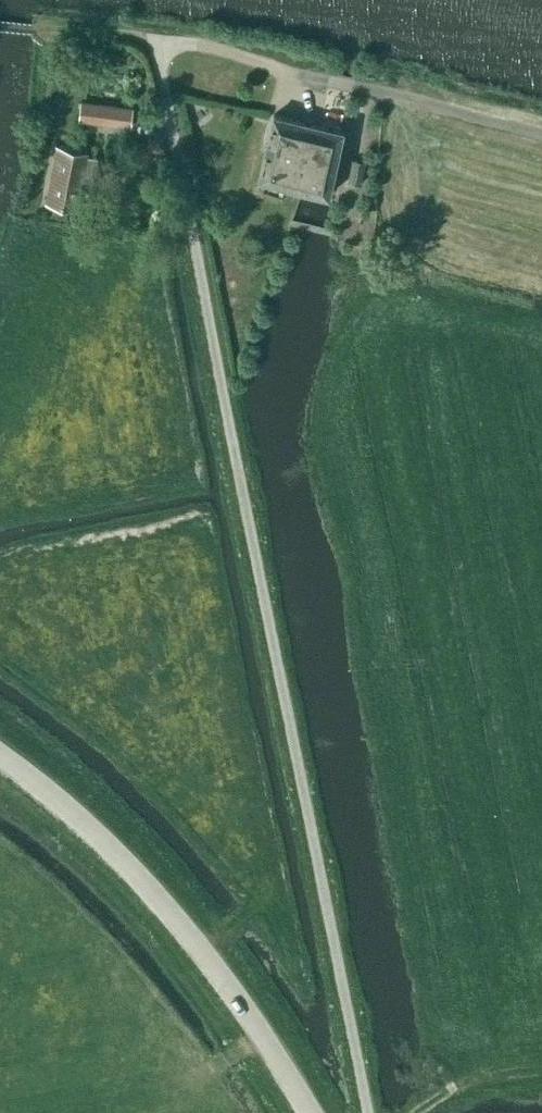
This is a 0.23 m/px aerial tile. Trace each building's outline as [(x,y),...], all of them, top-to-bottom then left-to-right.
[(133,108),(81,102),(79,120),(132,126),(133,108)] [(344,130),(274,114),(259,177),(330,193),(344,130)] [(46,202),(77,208),(83,175),(93,176),(97,158),(87,156),(88,151),(57,145),(46,202)] [(366,162),(353,159),(348,181),(362,184),(366,162)]
